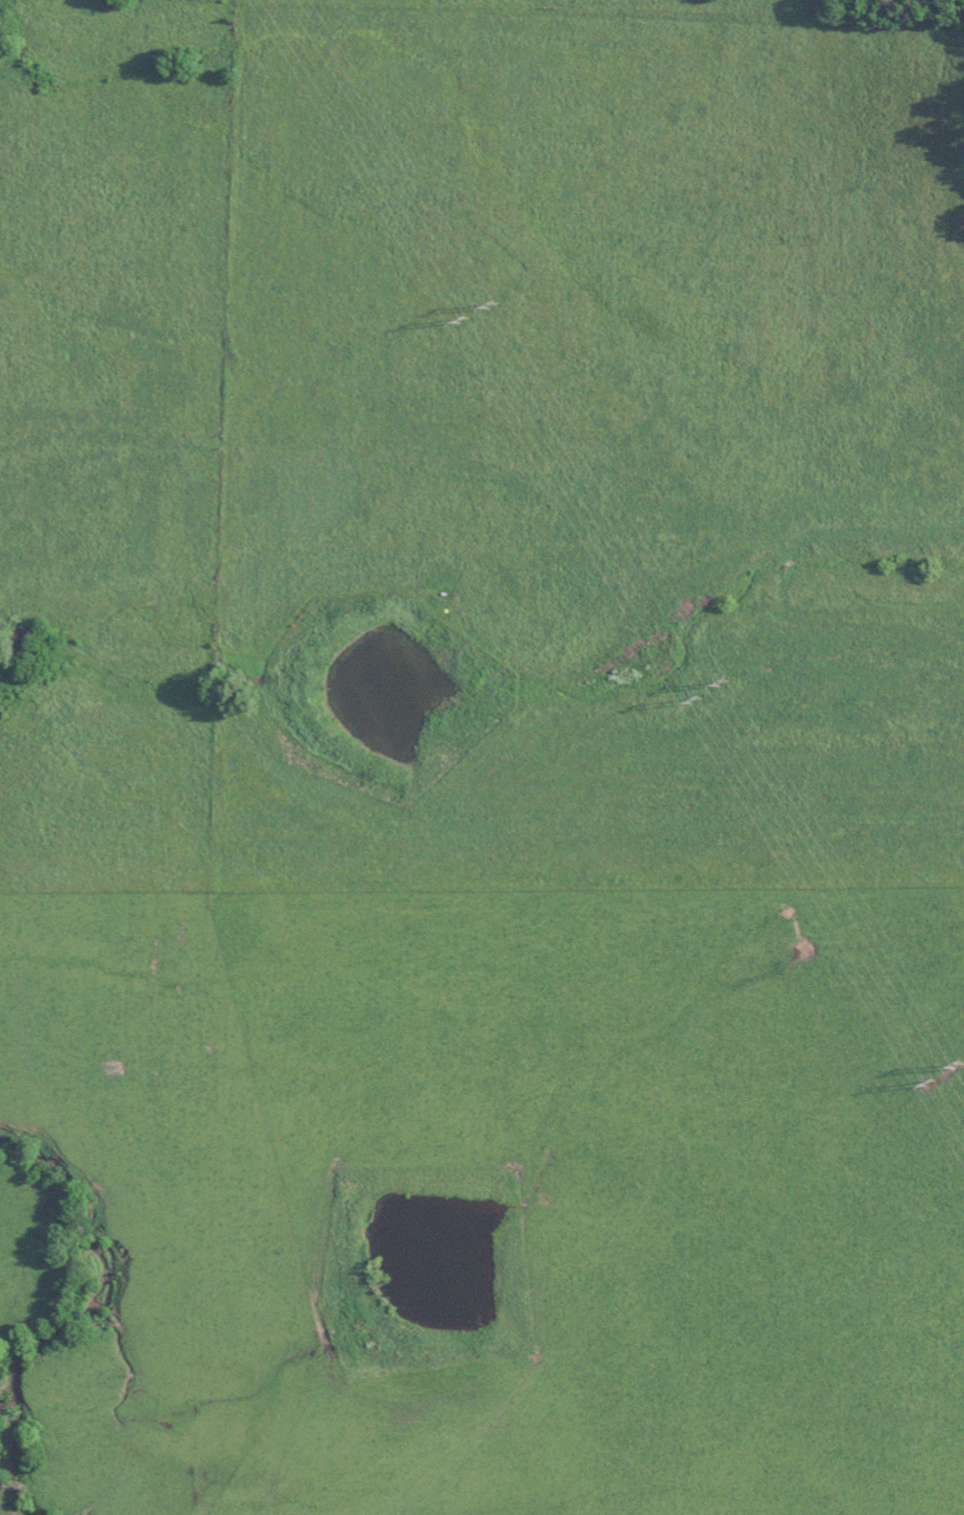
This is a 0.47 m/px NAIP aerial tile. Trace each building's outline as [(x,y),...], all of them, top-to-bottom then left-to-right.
[(121,1060),(105,1060),(105,1071),(121,1071),(121,1060)]
